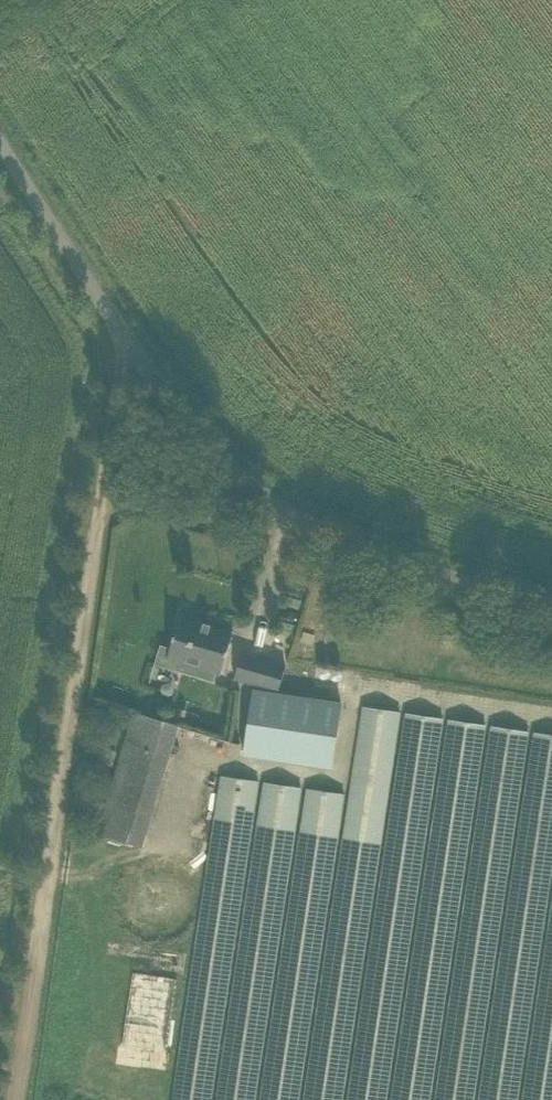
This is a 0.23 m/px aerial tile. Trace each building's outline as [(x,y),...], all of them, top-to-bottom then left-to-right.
[(167,658),(220,673),(233,631),(179,616),(167,658)] [(300,641),(312,645),(315,635),(302,631),(300,641)] [(286,666),(257,657),(242,653),(234,678),(278,691),(286,666)] [(244,755),(331,768),(341,703),(254,690),(244,755)] [(96,835),(143,848),(179,725),(132,711),(96,835)] [(174,863),(165,860),(154,860),(147,861),(141,863),(132,869),(127,874),(121,883),(119,889),(118,900),(119,910),(123,920),(129,928),(135,932),(141,936),(151,939),(158,940),(165,939),(174,936),(183,930),(190,922),(194,916),(196,910),(198,900),(196,889),(195,886),(192,880),(186,871),(181,867),(174,863)]
